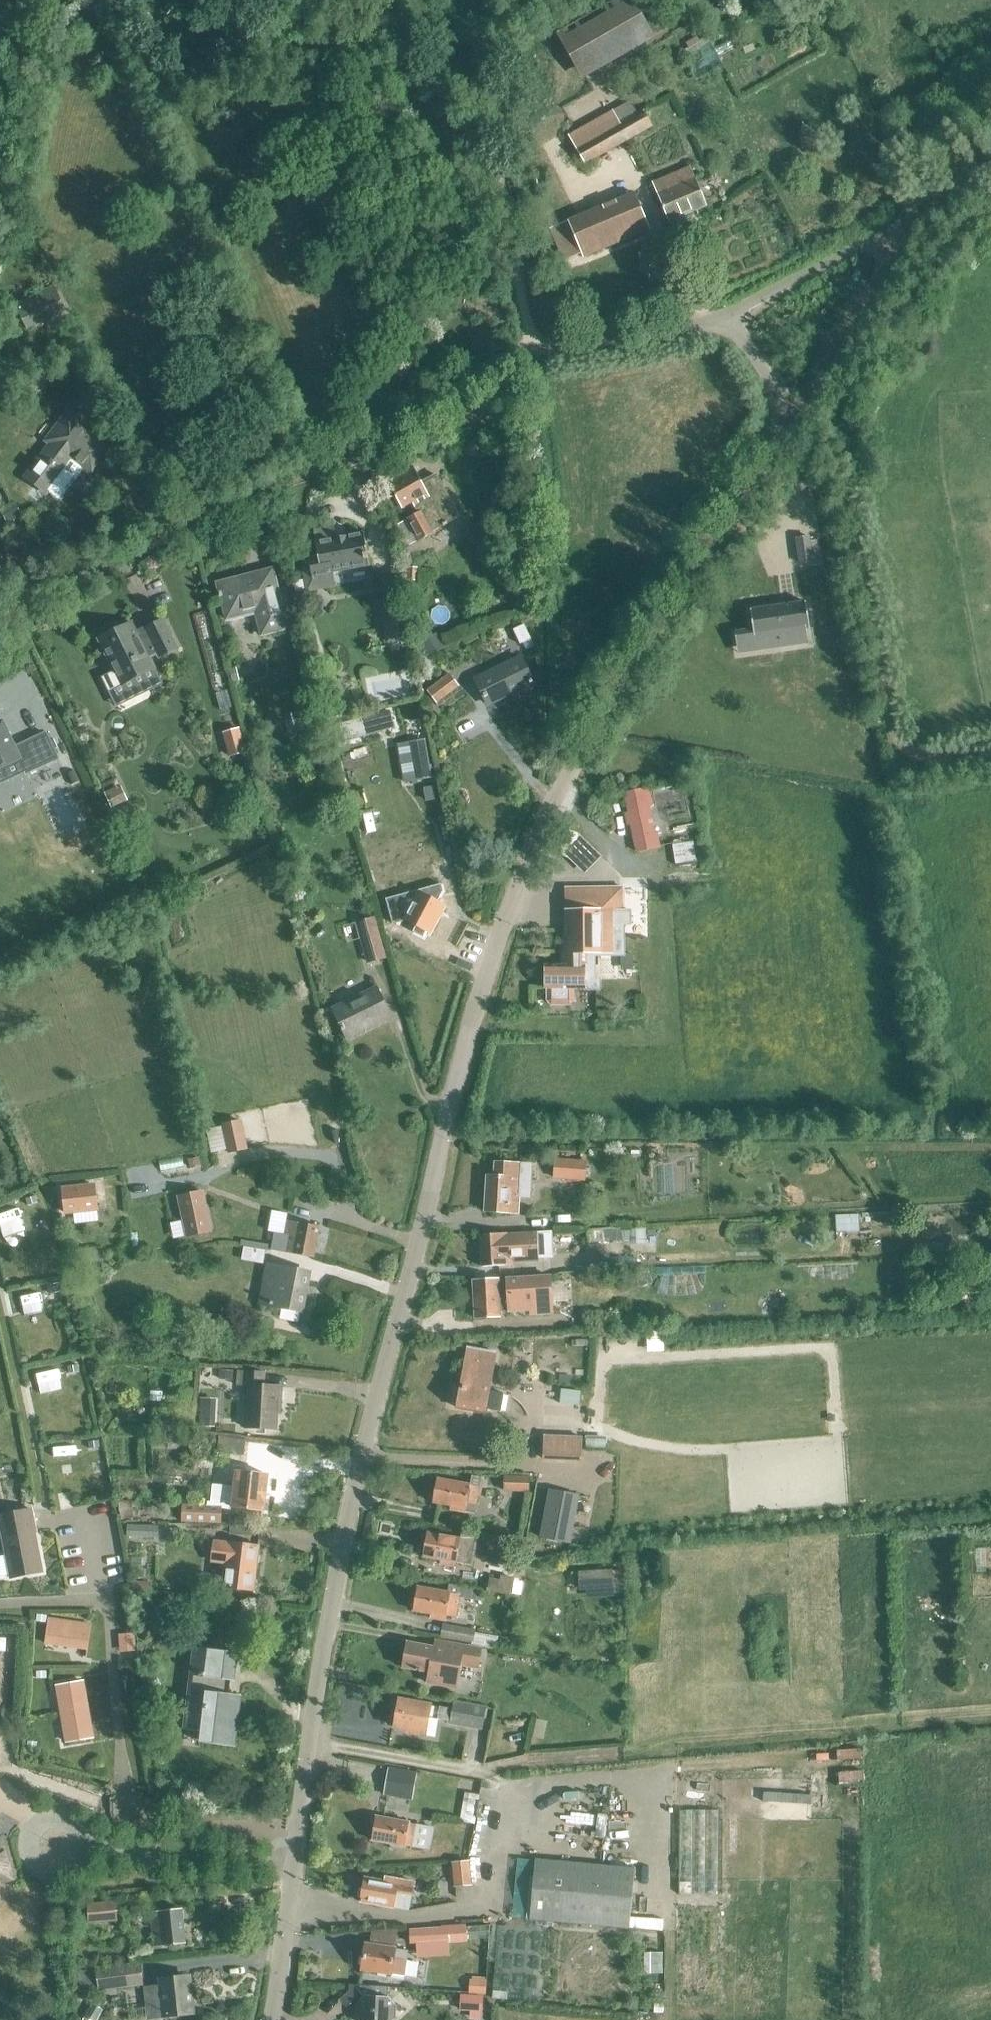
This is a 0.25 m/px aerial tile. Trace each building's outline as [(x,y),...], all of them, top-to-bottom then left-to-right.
[(583,80),(656,38),(634,0),(616,0),(557,34),(583,80)] [(646,112),(642,114),(635,101),(615,112),(616,115),(572,140),(586,164),(644,133),(643,131),(654,125),(646,112)] [(694,183),(689,173),(656,188),(661,198),(660,198),(671,223),(705,208),(694,183)] [(553,227),(569,264),(653,228),(637,191),(553,227)] [(52,444),(26,477),(46,492),(48,489),(59,498),(64,491),(81,467),(93,476),(114,449),(68,414),(52,435),(47,441),(52,444)] [(414,470),(388,485),(402,509),(412,504),(416,510),(417,510),(419,514),(421,512),(432,531),(458,515),(435,475),(421,483),(414,470)] [(368,565),(370,565),(363,533),(362,533),(345,537),(345,538),(336,539),(333,528),(314,531),(316,542),(315,542),(317,556),(301,559),(305,580),(332,575),(332,572),(368,565)] [(796,539),(800,563),(812,562),(809,537),(796,539)] [(262,635),(287,628),(272,570),(218,584),(227,619),(256,611),(262,635)] [(380,606),(388,642),(407,638),(400,602),(380,606)] [(754,637),(780,633),(782,647),(808,644),(806,629),(809,628),(806,602),(750,610),(754,637)] [(160,657),(177,648),(163,621),(146,630),(147,632),(138,636),(132,624),(117,631),(116,629),(102,635),(104,638),(99,640),(115,672),(103,678),(109,691),(154,669),(149,658),(158,653),(160,657)] [(476,680),(488,705),(533,683),(521,658),(476,680)] [(428,691),(437,704),(460,686),(451,674),(428,691)] [(291,713),(295,728),(322,721),(317,705),(291,713)] [(327,720),(355,714),(354,708),(334,712),(334,713),(326,714),(327,720)] [(355,714),(327,720),(331,719),(334,734),(366,728),(364,713),(355,714)] [(16,747),(15,747),(3,720),(0,722),(0,769),(20,760),(26,774),(58,759),(52,747),(46,733),(16,747)] [(624,796),(637,852),(660,846),(650,807),(653,806),(648,789),(624,796)] [(700,861),(698,861),(693,831),(669,835),(670,846),(673,845),(677,877),(702,873),(700,861)] [(625,957),(625,953),(624,886),(566,887),(567,966),(546,966),(546,987),(546,1001),(551,1006),(570,1006),(575,1001),(575,986),(599,986),(599,979),(596,979),(596,957),(625,957)] [(431,940),(446,911),(444,910),(438,907),(442,897),(439,890),(385,908),(393,932),(404,929),(416,934),(414,939),(425,944),(428,938),(431,940)] [(356,922),(367,964),(387,959),(375,917),(356,922)] [(333,1010),(347,1038),(379,1023),(378,1021),(390,1015),(377,989),(333,1010)] [(241,1144),(236,1123),(224,1125),(230,1153),(247,1149),(246,1144),(241,1144)] [(556,1180),(581,1182),(583,1162),(558,1160),(556,1180)] [(488,1176),(486,1212),(519,1214),(520,1196),(521,1165),(496,1163),(495,1177),(488,1176)] [(65,1213),(97,1209),(95,1185),(63,1189),(65,1213)] [(204,1190),(176,1195),(184,1236),(211,1231),(204,1190)] [(3,1222),(9,1232),(39,1215),(33,1204),(3,1222)] [(836,1215),(837,1232),(860,1232),(860,1215),(836,1215)] [(282,1252),(313,1258),(319,1227),(287,1221),(285,1235),(275,1233),(271,1251),(282,1252)] [(588,1229),(589,1243),(612,1241),(611,1228),(588,1229)] [(509,1236),(478,1238),(480,1269),(511,1267),(514,1266),(514,1264),(540,1263),(539,1257),(552,1257),(550,1234),(509,1236)] [(259,1303),(303,1311),(310,1274),(270,1267),(267,1284),(263,1283),(259,1303)] [(499,1281),(473,1282),(476,1320),(501,1318),(501,1313),(531,1311),(531,1316),(553,1314),(551,1277),(499,1281)] [(12,1297),(15,1310),(49,1302),(47,1289),(12,1297)] [(504,1395),(486,1392),(493,1355),(466,1350),(459,1387),(452,1386),(449,1405),(490,1412),(491,1410),(501,1412),(504,1395)] [(278,1404),(281,1404),(282,1387),(265,1386),(266,1373),(238,1371),(237,1385),(248,1386),(246,1428),(277,1430),(278,1404)] [(35,1385),(37,1397),(70,1390),(67,1378),(35,1385)] [(560,1404),(580,1406),(582,1391),(562,1389),(560,1404)] [(223,1454),(244,1456),(245,1440),(220,1438),(218,1453),(223,1454)] [(542,1461),(579,1462),(580,1440),(543,1439),(542,1461)] [(73,1466),(78,1466),(78,1460),(88,1459),(86,1444),(47,1449),(49,1465),(51,1464),(52,1469),(62,1468),(61,1463),(72,1461),(73,1466)] [(225,1506),(263,1511),(267,1475),(237,1472),(235,1489),(227,1488),(225,1506)] [(462,1508),(474,1510),(479,1477),(472,1475),(471,1485),(436,1479),(432,1503),(449,1506),(447,1512),(461,1514),(462,1508)] [(504,1492),(530,1492),(530,1477),(504,1476),(504,1492)] [(549,1490),(540,1537),(570,1543),(579,1496),(549,1490)] [(182,1522),(222,1524),(223,1505),(183,1503),(182,1522)] [(11,1579),(43,1572),(33,1509),(0,1515),(0,1524),(11,1579)] [(127,1537),(159,1538),(160,1526),(128,1525),(127,1537)] [(464,1565),(473,1566),(479,1534),(462,1531),(460,1541),(426,1535),(422,1559),(439,1561),(438,1567),(451,1570),(452,1564),(464,1566),(464,1565)] [(223,1588),(253,1591),(259,1546),(214,1540),(211,1563),(226,1565),(223,1588)] [(513,1589),(516,1590),(519,1569),(517,1568),(517,1565),(503,1562),(500,1579),(490,1577),(488,1592),(512,1595),(513,1589)] [(612,1587),(611,1571),(579,1573),(580,1589),(612,1587)] [(458,1597),(480,1601),(482,1591),(449,1584),(448,1594),(416,1589),(412,1612),(429,1615),(428,1621),(441,1624),(442,1618),(454,1620),(458,1597)] [(45,1643),(87,1650),(91,1625),(49,1618),(45,1643)] [(472,1645),(497,1649),(499,1637),(475,1633),(476,1629),(443,1623),(441,1638),(472,1644),(472,1645)] [(122,1650),(133,1650),(132,1636),(122,1637),(122,1650)] [(448,1651),(437,1649),(437,1648),(410,1642),(405,1667),(431,1672),(429,1683),(457,1689),(462,1665),(479,1669),(482,1653),(449,1646),(448,1651)] [(229,1680),(234,1681),(237,1655),(192,1649),(183,1727),(197,1729),(196,1742),(232,1746),(234,1733),(236,1733),(240,1697),(227,1696),(229,1680)] [(55,1687),(65,1742),(93,1738),(84,1682),(55,1687)] [(440,1707),(401,1700),(395,1730),(436,1738),(439,1719),(449,1721),(452,1709),(440,1707)] [(482,1729),(492,1730),(496,1710),(454,1703),(450,1724),(482,1730),(482,1729)] [(389,1770),(385,1794),(410,1798),(415,1774),(389,1770)] [(461,1821),(475,1824),(480,1794),(465,1792),(461,1821)] [(403,1846),(413,1848),(417,1826),(376,1818),(371,1843),(390,1846),(389,1850),(402,1852),(403,1846)] [(0,1845),(0,1875),(8,1872),(0,1845)] [(532,1921),(630,1930),(635,1871),(537,1863),(532,1921)] [(462,1889),(470,1889),(470,1865),(452,1865),(451,1890),(455,1890),(454,1896),(461,1896),(462,1889)] [(406,1911),(411,1883),(383,1878),(382,1882),(363,1879),(359,1902),(406,1911)] [(118,1922),(116,1904),(87,1906),(88,1924),(118,1922)] [(150,1913),(152,1947),(185,1943),(182,1910),(150,1913)] [(417,1953),(443,1950),(442,1944),(468,1942),(467,1924),(441,1926),(442,1927),(411,1929),(412,1945),(417,1944),(417,1953)] [(390,1973),(404,1974),(406,1951),(365,1945),(361,1971),(390,1974),(390,1973)] [(663,1983),(664,1983),(664,1953),(651,1953),(651,1974),(652,1974),(652,1990),(663,1990),(663,1983)] [(136,1965),(118,1967),(121,1989),(136,1987),(136,1965)] [(98,1986),(96,1971),(81,1973),(82,1989),(98,1986)] [(155,1985),(159,2019),(197,2015),(192,1974),(158,1978),(159,1985),(155,1985)] [(394,2004),(387,1996),(387,1987),(359,1986),(358,1990),(364,1996),(358,2002),(356,2018),(358,2019),(393,2019),(394,2004)]
